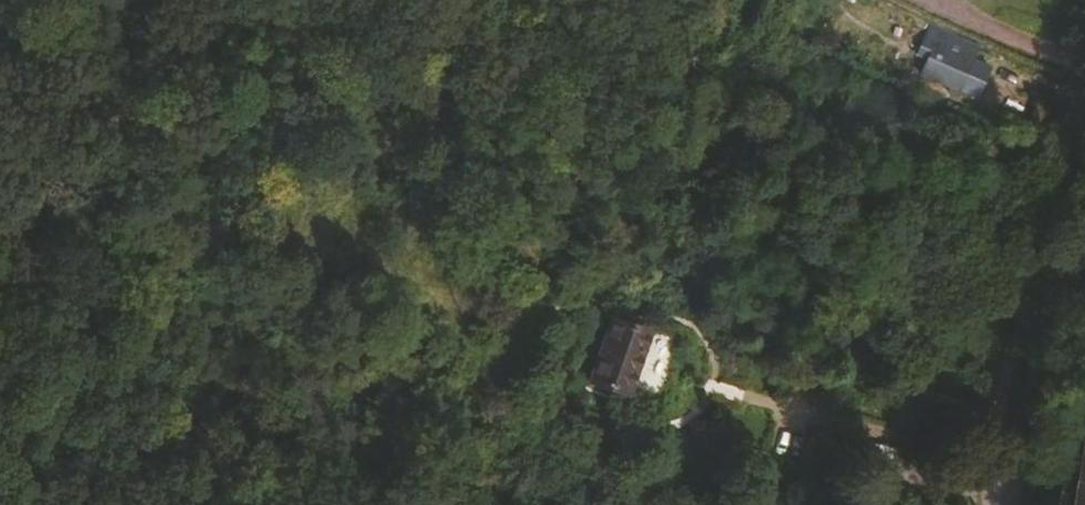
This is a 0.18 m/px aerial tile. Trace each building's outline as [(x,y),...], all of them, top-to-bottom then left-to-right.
[(960,54),(967,39),(926,20),(912,52),(922,57),(915,72),(938,82),(946,85),(948,86),(962,55),(960,54)] [(944,91),(946,85),(938,82),(936,87),(944,91)] [(587,376),(624,388),(642,326),(606,316),(587,376)] [(905,455),(900,475),(929,483),(935,462),(905,455)]
